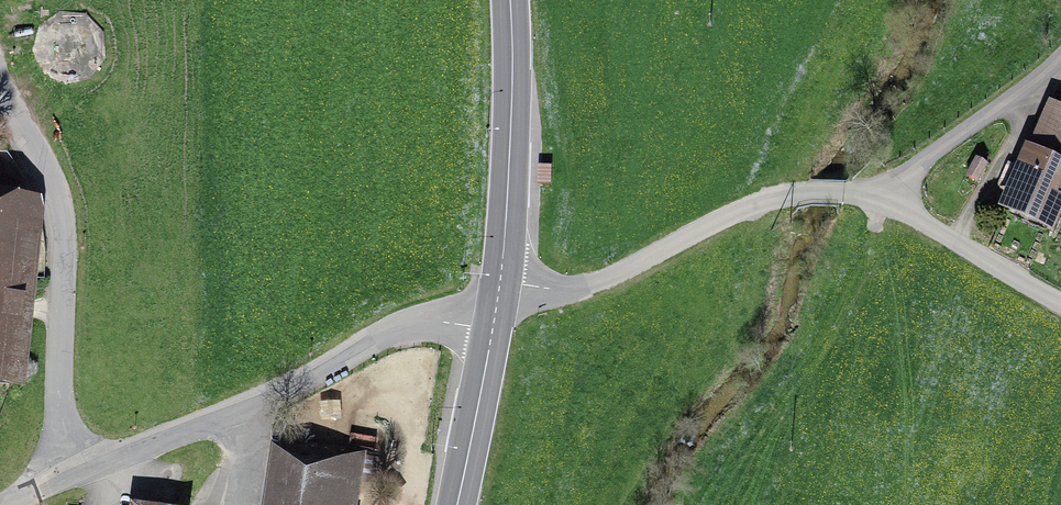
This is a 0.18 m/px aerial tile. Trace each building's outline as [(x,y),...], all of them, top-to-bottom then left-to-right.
[(1044,161),(1029,155),(1008,203),(1050,222),(1060,198),(1060,122),(1044,161)] [(990,168),(980,161),(970,177),(980,184),(990,168)] [(11,372),(29,203),(0,200),(0,371),(11,372)] [(363,453),(307,444),(305,463),(284,459),(277,504),(355,504),(363,453)]
